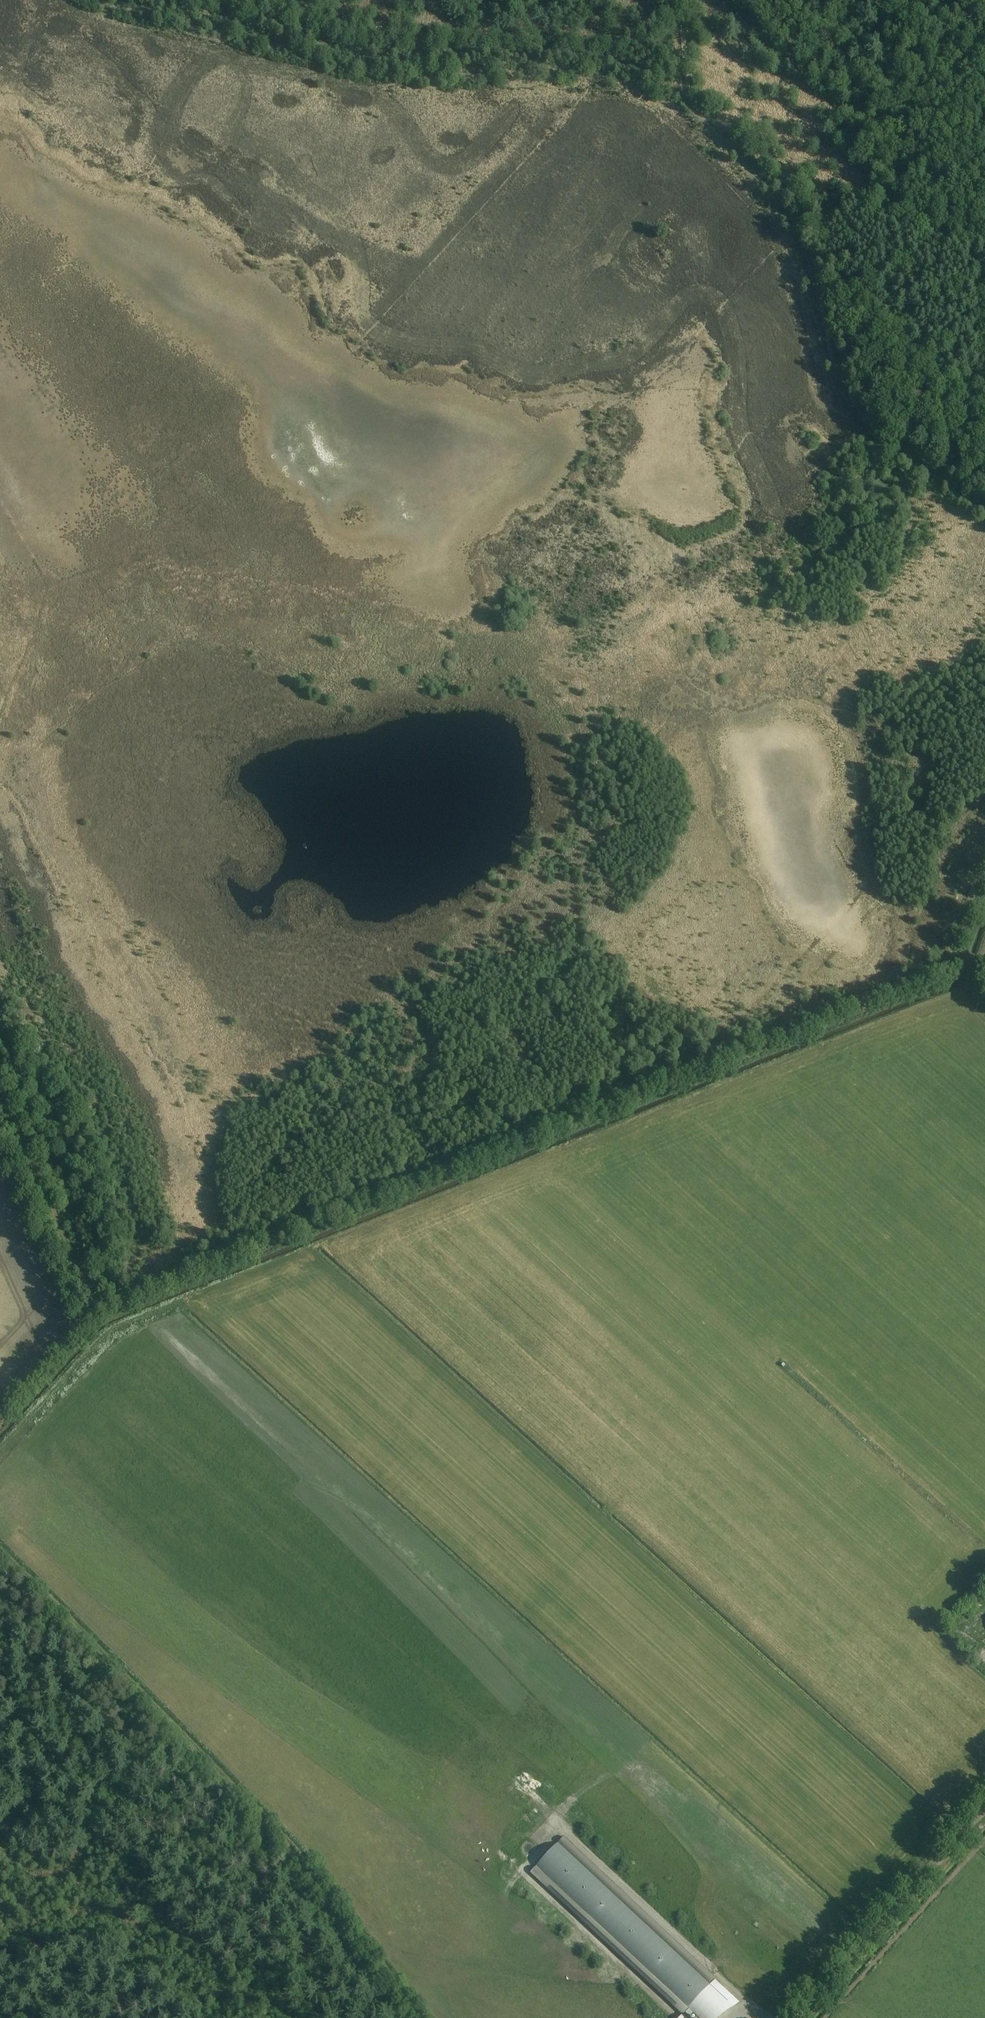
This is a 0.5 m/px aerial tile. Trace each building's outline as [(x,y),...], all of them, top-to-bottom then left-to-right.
[(305,909),(316,911),(317,901),(306,900),(305,909)] [(579,1824),(558,1846),(729,2004),(750,1981),(579,1824)]
